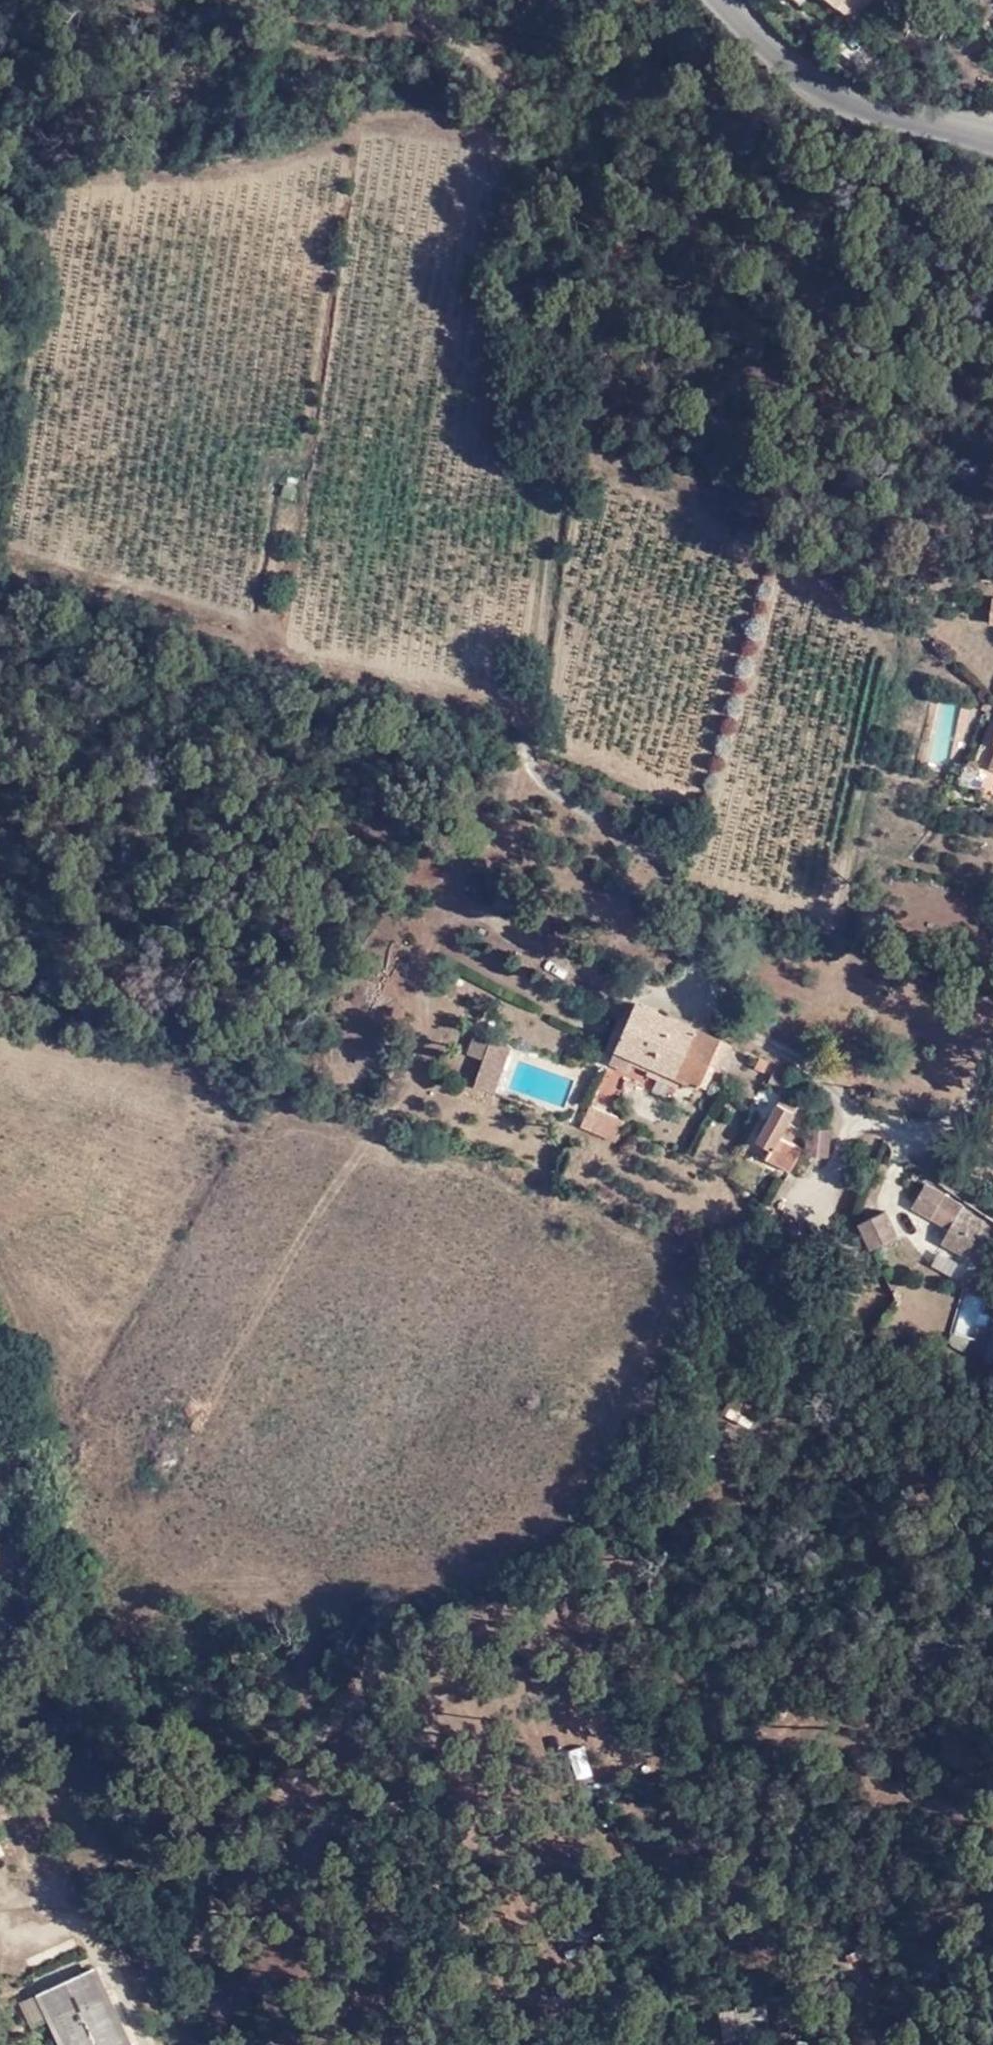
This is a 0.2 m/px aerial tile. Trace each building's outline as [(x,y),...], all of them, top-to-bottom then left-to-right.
[(846,17),(860,0),(839,0),(834,6),(846,17)] [(846,17),(852,22),(870,0),(860,0),(846,17)] [(992,622),(992,595),(989,595),(985,621),(992,622)] [(728,1062),(733,1048),(639,1004),(612,1064),(631,1075),(636,1065),(640,1059),(654,1065),(686,1080),(704,1089),(715,1069),(724,1073),(728,1062)] [(512,1048),(493,1039),(475,1085),(495,1093),(512,1048)] [(640,1059),(636,1065),(651,1073),(654,1065),(640,1059)] [(763,1075),(768,1063),(763,1059),(757,1072),(763,1075)] [(681,1092),(686,1080),(654,1065),(651,1073),(649,1076),(681,1092)] [(758,1143),(773,1151),(779,1139),(791,1146),(799,1132),(787,1125),(795,1107),(781,1098),(758,1143)] [(628,1121),(591,1104),(581,1125),(619,1142),(628,1121)] [(809,1159),(829,1164),(832,1158),(835,1139),(813,1134),(809,1159)] [(779,1139),(773,1151),(768,1161),(798,1176),(809,1154),(791,1146),(779,1139)] [(986,1218),(931,1177),(915,1205),(948,1227),(943,1238),(968,1253),(986,1218)] [(882,1253),(885,1252),(904,1241),(888,1213),(868,1224),(882,1253)] [(953,1335),(988,1345),(992,1327),(992,1299),(965,1291),(953,1335)] [(722,1418),(751,1432),(765,1409),(736,1394),(722,1418)] [(88,1972),(39,1994),(63,2044),(121,2044),(88,1972)] [(745,2023),(765,2021),(764,2006),(744,2007),(745,2023)]
